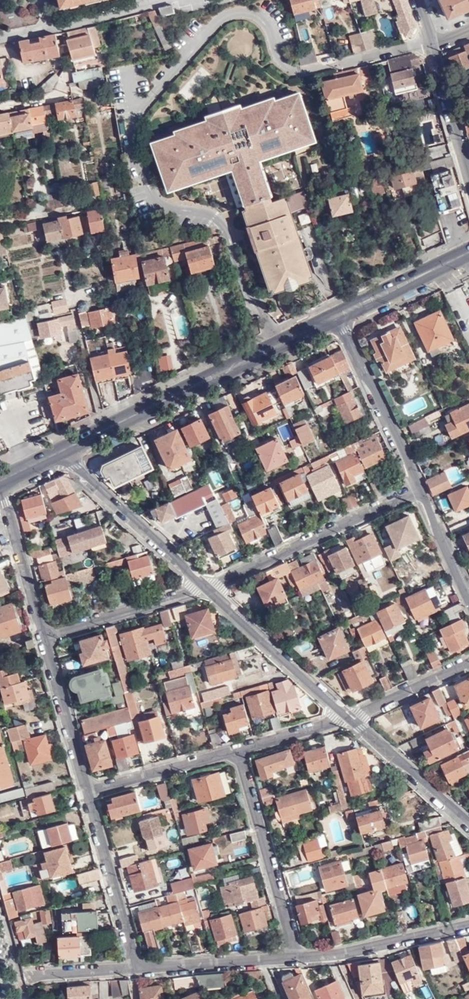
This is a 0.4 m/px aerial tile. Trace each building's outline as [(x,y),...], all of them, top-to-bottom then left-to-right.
[(320,7),(318,0),(289,0),(292,14),(320,7)] [(365,16),(378,12),(375,0),(361,0),(365,16)] [(405,31),(406,35),(412,33),(415,27),(405,0),(393,0),(398,14),(396,15),(397,20),(396,20),(400,32),(405,31)] [(448,17),(468,8),(468,0),(440,0),(448,17)] [(171,4),(157,7),(160,16),(173,13),(171,4)] [(169,43),(158,20),(154,10),(146,12),(162,45),(169,43)] [(98,43),(93,25),(86,26),(92,45),(98,43)] [(66,40),(72,60),(94,53),(92,45),(86,26),(66,31),(68,39),(66,40)] [(365,50),(378,47),(374,28),(359,32),(360,33),(363,45),(365,50)] [(352,53),(365,50),(363,45),(360,33),(359,32),(348,35),(352,53)] [(59,55),(55,33),(39,37),(40,42),(29,44),(28,39),(20,40),(24,62),(59,55)] [(442,54),(448,74),(468,67),(468,44),(442,54)] [(387,59),(395,94),(416,89),(411,65),(424,62),(423,60),(413,53),(387,59)] [(369,74),(366,64),(338,71),(339,78),(320,82),(328,114),(329,114),(331,122),(351,117),(349,109),(346,110),(343,96),(362,92),(359,77),(369,74)] [(101,76),(103,75),(100,65),(72,72),(74,82),(79,81),(88,79),(101,76)] [(52,90),(60,76),(56,72),(42,86),(44,91),(52,90)] [(104,87),(101,76),(88,79),(89,84),(91,90),(104,87)] [(232,169),(245,206),(270,197),(258,160),(315,141),(309,125),(305,126),(301,112),(305,111),(299,94),(275,102),(274,99),(241,110),(240,106),(207,117),(208,121),(176,132),(177,135),(152,143),(158,159),(162,158),(167,173),(162,174),(168,190),(232,169)] [(44,108),(45,116),(57,113),(58,120),(74,117),(73,110),(83,108),(81,98),(79,99),(79,100),(44,108)] [(8,113),(12,132),(29,129),(47,125),(45,116),(44,108),(43,106),(8,113)] [(301,112),(305,126),(309,125),(305,111),(301,112)] [(0,115),(0,135),(12,132),(8,113),(0,115)] [(425,146),(445,144),(445,136),(434,137),(433,123),(423,124),(425,146)] [(47,125),(29,129),(30,135),(48,131),(47,125)] [(158,159),(162,174),(167,173),(162,158),(158,159)] [(408,171),(390,177),(391,181),(387,182),(390,193),(401,189),(404,200),(418,196),(415,185),(425,182),(421,167),(408,171)] [(425,183),(435,213),(461,204),(450,169),(429,175),(431,181),(425,183)] [(338,175),(342,186),(348,185),(344,173),(338,175)] [(96,182),(88,183),(91,195),(98,194),(96,182)] [(379,182),(369,185),(374,200),(384,196),(379,182)] [(131,202),(128,187),(121,188),(122,192),(114,193),(115,198),(122,197),(123,203),(131,202)] [(343,189),(331,191),(332,198),(327,199),(332,216),(352,210),(347,192),(344,193),(343,189)] [(46,200),(48,208),(63,206),(60,191),(51,193),(52,199),(46,200)] [(255,250),(256,250),(259,249),(272,288),(273,291),(276,290),(250,212),(305,197),(303,191),(272,201),(270,197),(245,206),(246,209),(246,210),(251,226),(253,225),(255,233),(250,235),(255,250)] [(250,212),(276,290),(285,287),(286,290),(291,290),(294,289),(298,286),(298,283),(308,279),(308,275),(286,214),(290,213),(308,207),(305,197),(250,212)] [(100,209),(88,211),(91,232),(104,229),(100,209)] [(242,211),(250,235),(255,233),(253,225),(251,226),(246,210),(246,209),(242,211)] [(286,214),(308,275),(311,274),(290,213),(286,214)] [(298,216),(301,226),(311,223),(308,213),(298,216)] [(47,240),(63,237),(82,234),(79,216),(68,218),(68,215),(27,222),(27,223),(21,224),(23,231),(43,227),(47,240)] [(207,245),(222,240),(220,235),(205,238),(207,245)] [(65,244),(63,237),(47,240),(48,247),(65,244)] [(133,239),(135,254),(141,252),(138,238),(133,239)] [(172,254),(174,261),(187,258),(190,273),(215,267),(210,247),(208,248),(207,245),(205,238),(170,247),(172,254)] [(117,241),(108,243),(110,253),(116,252),(116,248),(118,247),(117,241)] [(135,254),(137,262),(142,261),(147,283),(168,278),(164,255),(172,254),(170,247),(141,253),(141,252),(135,254)] [(256,250),(269,289),(272,288),(259,249),(256,250)] [(134,277),(139,276),(137,262),(135,254),(128,255),(119,257),(111,259),(115,282),(134,277)] [(135,287),(134,277),(115,282),(117,291),(135,287)] [(64,298),(52,301),(54,312),(67,309),(64,298)] [(78,312),(82,326),(91,324),(91,327),(113,322),(111,308),(119,307),(119,301),(100,305),(101,308),(89,311),(85,312),(85,310),(78,312)] [(33,320),(39,319),(37,310),(22,313),(23,316),(25,315),(26,317),(27,321),(33,320)] [(439,311),(415,322),(431,356),(455,345),(439,311)] [(58,325),(67,323),(73,322),(75,321),(72,312),(56,315),(56,318),(37,322),(40,336),(59,332),(58,325)] [(30,379),(34,392),(36,392),(45,422),(55,420),(54,416),(48,396),(44,383),(43,377),(32,339),(27,321),(26,317),(0,322),(0,389),(30,379)] [(27,321),(32,339),(37,338),(37,337),(33,320),(27,321)] [(69,341),(79,339),(76,327),(74,327),(68,329),(67,329),(69,341)] [(411,353),(400,329),(373,342),(379,354),(376,355),(379,362),(382,360),(390,377),(414,365),(409,355),(411,353)] [(200,344),(204,360),(217,354),(214,344),(213,339),(200,344)] [(109,354),(113,375),(131,372),(127,350),(114,352),(112,342),(107,343),(109,354)] [(330,355),(339,373),(350,368),(342,350),(330,355)] [(90,357),(95,379),(113,375),(109,354),(90,357)] [(157,358),(160,373),(174,370),(170,355),(157,358)] [(296,371),(297,372),(305,389),(339,373),(330,355),(296,371)] [(292,362),(284,366),(288,376),(297,372),(296,371),(292,362)] [(350,368),(339,373),(340,377),(352,372),(350,368)] [(61,414),(62,418),(80,412),(80,409),(87,407),(78,373),(63,378),(61,371),(43,377),(44,383),(58,379),(62,393),(48,396),(54,416),(61,414)] [(131,375),(135,393),(141,390),(140,386),(143,385),(140,373),(131,375)] [(281,379),(274,382),(276,388),(282,399),(284,403),(299,396),(303,394),(295,376),(282,382),(281,379)] [(350,390),(359,386),(354,376),(343,381),(347,392),(350,390)] [(49,434),(45,422),(34,394),(32,394),(29,383),(0,393),(0,454),(49,434)] [(282,399),(276,388),(251,399),(249,395),(240,399),(252,423),(277,411),(273,403),(282,399)] [(362,415),(350,390),(347,392),(334,398),(346,422),(362,415)] [(223,395),(212,401),(216,409),(228,404),(223,395)] [(284,403),(290,417),(293,415),(289,405),(300,399),(299,396),(284,403)] [(329,400),(313,407),(317,416),(324,413),(322,406),(330,403),(329,400)] [(228,404),(216,409),(209,412),(222,440),(240,431),(228,404)] [(443,409),(441,404),(433,408),(436,412),(443,409)] [(445,415),(448,422),(455,419),(456,423),(447,427),(452,437),(468,428),(468,404),(445,415)] [(180,427),(190,446),(209,437),(200,417),(180,427)] [(290,417),(280,421),(290,443),(296,440),(298,445),(302,443),(293,423),(290,417)] [(425,418),(410,425),(413,432),(429,425),(425,418)] [(172,420),(163,425),(168,433),(177,429),(172,420)] [(293,423),(302,443),(313,438),(306,423),(303,425),(301,420),(293,423)] [(177,429),(168,433),(155,439),(170,469),(191,459),(177,429)] [(364,443),(382,435),(380,430),(362,439),(364,443)] [(437,444),(446,438),(442,433),(434,438),(437,444)] [(287,461),(277,438),(257,447),(267,470),(287,461)] [(366,446),(364,443),(362,439),(354,443),(358,450),(366,446)] [(377,441),(366,446),(358,450),(354,443),(352,444),(363,469),(386,458),(377,441)] [(346,485),(367,476),(363,469),(352,444),(342,449),(346,456),(340,459),(335,461),(346,485)] [(153,469),(142,446),(105,463),(101,470),(106,479),(112,476),(117,486),(153,469)] [(339,456),(340,459),(346,456),(342,449),(336,451),(339,456)] [(228,451),(222,453),(226,460),(231,458),(228,451)] [(328,455),(330,460),(339,456),(336,451),(334,452),(328,455)] [(307,465),(311,463),(306,453),(301,455),(306,466),(307,465)] [(313,467),(330,460),(328,455),(311,463),(313,467)] [(305,472),(319,501),(341,491),(329,466),(311,474),(307,465),(306,466),(303,467),(305,472)] [(301,474),(305,472),(303,467),(286,475),(287,476),(299,471),(301,474)] [(209,474),(216,488),(223,485),(217,471),(209,474)] [(451,487),(444,471),(425,480),(426,481),(433,495),(451,487)] [(66,474),(45,484),(57,511),(58,513),(82,505),(75,492),(66,474)] [(68,474),(66,474),(75,492),(85,489),(68,474)] [(283,482),(281,483),(289,500),(308,492),(300,474),(283,482)] [(196,488),(190,475),(171,483),(177,496),(196,488)] [(377,498),(384,494),(377,480),(370,483),(377,498)] [(218,528),(229,523),(225,515),(220,505),(209,483),(151,510),(157,521),(161,519),(163,521),(176,515),(177,517),(206,503),(218,528)] [(45,484),(39,487),(42,494),(47,514),(48,515),(57,511),(45,484)] [(468,504),(468,490),(466,486),(448,494),(456,510),(468,504)] [(39,487),(29,491),(30,497),(42,494),(39,487)] [(257,506),(260,514),(279,505),(270,487),(252,496),(253,499),(257,506)] [(223,494),(227,502),(238,497),(234,489),(223,494)] [(308,492),(289,500),(291,505),(310,496),(308,492)] [(353,508),(359,506),(353,492),(347,494),(353,508)] [(22,499),(23,502),(27,515),(28,518),(47,514),(42,494),(30,497),(22,499)] [(347,511),(353,508),(347,494),(341,497),(347,511)] [(23,502),(16,504),(20,517),(27,515),(23,502)] [(225,515),(232,512),(227,502),(220,505),(225,515)] [(269,532),(268,529),(260,514),(257,506),(253,508),(248,510),(252,518),(238,524),(247,542),(269,532)] [(225,515),(229,523),(236,520),(232,512),(225,515)] [(47,514),(28,518),(29,523),(49,518),(48,515),(47,514)] [(49,519),(51,525),(59,522),(58,516),(49,519)] [(394,543),(384,547),(391,561),(401,556),(398,548),(419,538),(409,516),(387,526),(394,543)] [(21,520),(24,534),(31,532),(29,523),(28,518),(21,520)] [(229,534),(234,532),(229,523),(218,528),(214,530),(217,535),(209,538),(218,558),(236,549),(229,534)] [(60,556),(106,541),(101,525),(55,539),(60,556)] [(276,545),(284,541),(276,525),(268,529),(269,532),(276,545)] [(354,537),(346,541),(360,570),(364,578),(370,576),(364,562),(371,560),(376,569),(386,565),(372,535),(357,541),(354,537)] [(128,557),(146,552),(151,550),(139,540),(123,550),(124,558),(128,557)] [(343,544),(325,552),(328,558),(330,558),(338,573),(354,565),(343,544)] [(37,558),(39,565),(55,561),(61,559),(58,552),(52,553),(50,550),(42,552),(41,549),(29,553),(30,556),(37,558)] [(147,555),(146,552),(128,557),(135,584),(154,578),(148,554),(147,555)] [(328,558),(325,552),(320,554),(326,562),(329,569),(333,567),(328,558)] [(298,585),(300,591),(318,582),(324,579),(323,576),(318,565),(313,556),(302,561),(304,567),(300,568),(297,560),(288,564),(291,571),(298,585)] [(108,570),(110,577),(118,574),(116,568),(126,565),(124,558),(106,563),(108,570)] [(39,565),(43,580),(45,580),(60,575),(55,561),(39,565)] [(287,562),(274,569),(278,578),(285,574),(291,571),(288,564),(287,562)] [(101,572),(108,570),(106,563),(99,564),(101,572)] [(321,564),(318,565),(323,576),(326,575),(321,564)] [(68,586),(81,582),(85,581),(85,583),(97,579),(94,566),(78,571),(80,578),(67,582),(68,586)] [(364,578),(360,570),(354,572),(359,584),(365,581),(364,578)] [(9,589),(0,571),(0,593),(9,589)] [(72,599),(68,586),(67,582),(80,578),(78,571),(65,574),(60,575),(45,580),(51,604),(72,599)] [(291,571),(285,574),(291,588),(298,585),(291,571)] [(289,601),(278,578),(259,587),(270,610),(289,601)] [(318,582),(321,587),(322,591),(328,588),(324,579),(318,582)] [(300,591),(302,595),(321,587),(318,582),(300,591)] [(439,606),(427,582),(421,585),(423,590),(407,597),(410,606),(415,617),(439,606)] [(402,601),(406,608),(410,606),(407,597),(423,590),(421,585),(405,593),(400,595),(402,601)] [(457,612),(464,609),(461,602),(443,611),(446,618),(457,612)] [(188,615),(185,604),(173,608),(177,619),(177,620),(179,619),(188,617),(190,624),(193,635),(215,629),(209,609),(188,615)] [(385,630),(389,628),(404,621),(396,604),(377,612),(379,616),(385,630)] [(16,613),(13,614),(9,605),(0,609),(0,638),(22,630),(16,613)] [(440,609),(439,606),(415,617),(417,621),(428,617),(427,615),(440,609)] [(363,641),(365,646),(386,637),(377,617),(379,616),(377,612),(374,607),(356,615),(352,617),(356,626),(363,641)] [(173,608),(167,609),(171,620),(177,619),(173,608)] [(167,609),(161,611),(164,624),(171,623),(171,620),(167,609)] [(346,611),(349,619),(352,617),(356,615),(352,609),(346,611)] [(449,624),(460,619),(457,612),(446,618),(449,624)] [(188,617),(179,619),(181,626),(190,624),(188,617)] [(330,624),(327,618),(318,622),(321,628),(330,624)] [(465,627),(461,618),(460,619),(449,624),(440,628),(451,652),(468,643),(462,629),(465,627)] [(106,627),(115,660),(119,673),(125,671),(114,632),(117,631),(115,624),(106,627)] [(162,624),(143,629),(146,640),(153,638),(158,651),(169,648),(162,624)] [(143,629),(142,626),(120,633),(128,660),(150,653),(146,640),(143,629)] [(363,641),(356,626),(349,630),(352,637),(353,636),(356,645),(363,641)] [(349,649),(339,628),(319,637),(329,659),(349,649)] [(83,664),(107,656),(105,647),(109,646),(107,640),(103,641),(101,634),(80,641),(83,652),(80,653),(83,664)] [(26,640),(28,647),(35,645),(33,638),(26,640)] [(357,660),(369,654),(365,646),(353,651),(357,660)] [(241,675),(235,651),(230,652),(236,676),(241,675)] [(236,676),(230,652),(205,660),(212,683),(236,676)] [(434,668),(442,664),(436,652),(428,656),(434,668)] [(364,663),(371,659),(369,654),(357,660),(343,668),(344,672),(353,690),(373,681),(364,663)] [(184,666),(182,658),(171,661),(173,669),(184,666)] [(409,680),(417,676),(417,675),(414,670),(411,663),(403,667),(409,680)] [(184,666),(173,669),(169,670),(171,677),(191,671),(190,664),(184,666)] [(0,687),(14,683),(12,673),(8,675),(6,668),(0,670),(0,685),(0,687)] [(99,670),(75,676),(78,689),(81,699),(98,694),(106,692),(103,683),(107,681),(105,674),(101,675),(99,670)] [(119,673),(122,684),(124,692),(131,690),(125,671),(119,673)] [(348,693),(353,690),(344,672),(340,674),(348,693)] [(163,702),(167,716),(173,715),(172,710),(194,704),(185,675),(164,681),(169,700),(163,702)] [(386,691),(392,688),(386,675),(380,678),(386,691)] [(78,689),(75,676),(71,679),(70,683),(70,686),(72,688),(76,689),(78,689)] [(288,680),(277,683),(279,689),(273,691),(278,711),(291,708),(292,713),(301,710),(295,686),(288,680)] [(456,686),(466,706),(468,705),(468,680),(456,686)] [(27,690),(25,681),(20,682),(14,683),(0,687),(2,692),(5,703),(13,701),(13,706),(22,703),(21,699),(29,697),(27,690)] [(109,696),(111,704),(126,700),(124,692),(122,684),(116,686),(118,694),(109,696)] [(264,689),(263,684),(240,690),(242,696),(264,689)] [(204,702),(216,698),(231,693),(229,686),(202,694),(204,702)] [(439,687),(433,691),(440,706),(443,705),(448,715),(451,713),(446,703),(439,687)] [(31,689),(27,690),(29,697),(21,699),(22,703),(33,700),(31,689)] [(133,724),(138,742),(163,735),(158,716),(141,721),(140,719),(137,720),(136,716),(139,715),(138,714),(131,690),(124,692),(126,700),(128,707),(131,720),(133,724)] [(274,712),(267,691),(247,697),(253,717),(274,712)] [(201,702),(202,707),(217,702),(216,698),(204,702),(201,702)] [(439,718),(430,698),(412,707),(421,727),(439,718)] [(451,713),(454,719),(462,715),(454,699),(446,703),(451,713)] [(230,732),(250,726),(244,703),(229,708),(230,712),(224,714),(230,732)] [(82,720),(86,733),(106,727),(131,720),(128,707),(82,720)] [(141,721),(158,716),(157,710),(138,714),(139,715),(136,716),(137,720),(140,719),(141,721)] [(454,719),(450,721),(452,726),(429,737),(434,748),(425,752),(430,760),(460,746),(457,737),(454,738),(450,731),(454,729),(455,732),(459,731),(455,720),(454,719)] [(455,720),(459,731),(464,729),(459,719),(455,720)] [(106,727),(108,732),(133,724),(131,720),(106,727)] [(24,738),(31,737),(27,723),(8,728),(12,742),(24,738)] [(97,737),(95,731),(84,734),(93,768),(111,764),(104,739),(101,740),(99,736),(97,737)] [(14,783),(0,732),(0,786),(14,783)] [(213,746),(221,744),(217,732),(209,734),(213,746)] [(132,734),(113,739),(118,757),(137,751),(132,734)] [(25,741),(24,738),(12,742),(15,753),(19,752),(18,746),(25,744),(31,765),(51,760),(49,751),(52,750),(51,744),(47,745),(44,735),(25,741)] [(330,766),(325,745),(303,752),(309,772),(330,766)] [(356,748),(338,753),(346,780),(347,780),(352,795),(371,789),(367,774),(363,775),(356,748)] [(450,782),(467,774),(466,772),(468,771),(468,762),(468,761),(468,749),(458,754),(459,757),(442,765),(450,782)] [(292,763),(289,750),(255,759),(261,778),(272,775),(270,769),(292,763)] [(335,765),(330,766),(337,791),(339,797),(340,802),(342,809),(347,807),(346,802),(335,765)] [(223,771),(218,773),(225,794),(229,793),(223,771)] [(225,794),(218,773),(210,775),(210,773),(200,775),(201,777),(193,779),(199,801),(225,794)] [(452,786),(468,778),(467,774),(450,782),(452,786)] [(308,784),(306,778),(300,779),(301,786),(308,784)] [(157,782),(158,786),(162,801),(165,800),(168,808),(172,806),(170,799),(164,780),(157,782)] [(27,797),(54,789),(52,781),(24,789),(27,797)] [(272,786),(259,790),(261,798),(274,794),(272,786)] [(25,796),(23,788),(0,794),(0,802),(25,796)] [(311,788),(290,794),(296,813),(299,813),(316,808),(311,788)] [(414,794),(412,790),(392,795),(394,800),(414,794)] [(51,793),(55,808),(60,806),(56,792),(51,793)] [(140,810),(135,792),(113,797),(114,802),(108,804),(112,817),(140,810)] [(56,809),(55,808),(51,793),(22,801),(25,811),(31,810),(32,815),(56,809)] [(274,794),(261,798),(263,805),(276,801),(279,811),(275,812),(277,819),(281,818),(296,813),(290,794),(275,798),(274,794)] [(170,799),(172,806),(173,811),(178,809),(175,798),(170,799)] [(329,806),(331,812),(342,809),(340,802),(337,803),(329,806)] [(209,817),(207,808),(183,814),(188,834),(207,829),(204,819),(209,817)] [(359,828),(361,832),(361,833),(385,827),(380,808),(355,814),(357,821),(359,828)] [(296,813),(281,818),(283,823),(298,819),(296,813)] [(144,837),(147,838),(152,837),(155,847),(166,844),(158,815),(139,820),(144,837)] [(425,830),(441,825),(438,817),(419,823),(421,831),(425,830)] [(73,838),(69,824),(68,821),(47,827),(52,844),(73,838)] [(443,831),(441,825),(425,830),(426,837),(430,836),(439,862),(455,857),(447,838),(451,836),(448,830),(443,831)] [(52,844),(47,827),(42,829),(46,845),(52,844)] [(246,838),(244,830),(230,834),(232,842),(246,838)] [(426,837),(425,830),(421,831),(417,832),(419,839),(426,837)] [(324,846),(328,845),(326,841),(324,833),(305,839),(305,842),(317,838),(320,847),(324,846)] [(399,842),(399,844),(405,843),(411,863),(428,859),(423,841),(418,843),(416,835),(409,837),(409,835),(398,838),(399,842)] [(183,845),(199,843),(198,836),(182,838),(183,845)] [(146,845),(147,849),(155,847),(152,837),(147,838),(144,837),(146,845)] [(305,839),(295,842),(298,849),(299,848),(304,847),(308,861),(327,855),(324,846),(320,847),(317,838),(305,842),(305,839)] [(392,844),(399,842),(398,838),(381,843),(383,850),(393,847),(392,844)] [(213,846),(212,843),(188,849),(193,870),(218,863),(215,855),(219,854),(217,845),(213,846)] [(376,852),(383,850),(381,843),(374,845),(375,849),(376,852)] [(127,851),(128,855),(147,849),(146,845),(127,851)] [(374,845),(346,853),(347,857),(375,849),(374,845)] [(48,860),(42,862),(43,868),(39,869),(42,878),(52,875),(61,872),(62,877),(72,874),(69,861),(68,855),(65,846),(45,852),(48,860)] [(304,847),(299,848),(303,863),(308,861),(304,847)] [(330,851),(331,857),(339,855),(337,849),(330,851)] [(464,854),(458,856),(465,877),(468,876),(468,869),(466,862),(464,854)] [(119,859),(121,867),(128,865),(136,863),(134,855),(119,859)] [(458,856),(455,857),(439,862),(434,863),(437,875),(442,873),(446,883),(465,877),(458,856)] [(154,858),(150,859),(156,882),(161,881),(154,858)] [(0,862),(0,879),(3,878),(2,873),(13,869),(10,859),(0,862)] [(136,863),(128,865),(134,890),(157,884),(156,882),(150,859),(136,863)] [(326,890),(344,885),(346,884),(344,873),(340,861),(319,866),(326,890)] [(43,868),(42,862),(34,864),(38,879),(42,878),(39,869),(43,868)] [(386,889),(387,894),(406,889),(405,883),(407,882),(401,862),(380,869),(381,870),(386,889)] [(100,879),(97,868),(83,872),(86,883),(100,879)] [(379,890),(386,889),(381,870),(368,874),(373,892),(379,890)] [(346,890),(355,887),(352,876),(351,871),(348,872),(344,873),(346,884),(344,885),(346,890)] [(86,883),(83,872),(76,874),(79,885),(86,883)] [(191,873),(192,878),(194,884),(215,879),(214,873),(196,878),(195,872),(191,873)] [(437,875),(440,885),(446,883),(442,873),(437,875)] [(352,876),(355,887),(362,886),(359,874),(352,876)] [(258,898),(251,876),(227,883),(227,884),(219,886),(224,905),(227,904),(228,906),(249,900),(251,907),(265,903),(263,896),(258,898)] [(465,877),(446,883),(454,905),(468,901),(468,888),(465,877)] [(3,878),(0,879),(0,884),(3,894),(8,892),(3,878)] [(171,884),(174,893),(175,893),(184,890),(195,887),(194,884),(192,878),(171,884)] [(11,892),(8,892),(3,894),(10,918),(19,916),(17,911),(46,903),(41,884),(15,891),(17,897),(13,898),(11,892)] [(157,884),(134,890),(136,896),(158,890),(157,884)] [(184,890),(175,893),(183,921),(184,923),(192,921),(193,924),(201,921),(194,897),(187,899),(184,890)] [(384,910),(379,890),(373,892),(360,896),(365,915),(384,910)] [(295,896),(296,904),(319,898),(317,892),(304,895),(295,896)] [(174,893),(171,894),(174,902),(157,907),(163,927),(183,921),(175,893),(174,893)] [(302,923),(327,916),(322,901),(321,897),(319,898),(296,904),(302,923)] [(358,917),(352,898),(330,904),(335,923),(358,917)] [(163,927),(157,907),(156,901),(153,902),(154,908),(139,912),(144,932),(154,929),(163,927)] [(153,902),(137,906),(139,912),(154,908),(153,902)] [(269,910),(267,905),(239,913),(245,931),(268,924),(265,911),(269,910)] [(442,921),(450,919),(447,906),(438,909),(442,921)] [(52,921),(49,908),(40,910),(43,921),(33,923),(30,913),(21,915),(22,920),(15,922),(20,939),(37,935),(39,942),(47,940),(43,924),(52,921)] [(65,932),(100,929),(99,912),(98,912),(86,912),(64,913),(65,932)] [(219,946),(227,943),(225,938),(236,935),(230,914),(211,920),(219,946)] [(154,929),(144,932),(149,950),(159,947),(154,929)] [(334,945),(342,943),(338,930),(331,932),(334,945)] [(60,955),(83,954),(92,954),(91,932),(78,932),(78,935),(59,937),(60,955)] [(225,938),(227,943),(238,940),(236,935),(225,938)] [(463,935),(456,937),(460,954),(462,954),(464,953),(468,965),(468,952),(463,935)] [(460,954),(456,937),(446,939),(451,956),(460,954)] [(419,945),(423,967),(430,966),(432,973),(446,970),(441,941),(419,945)] [(61,963),(83,961),(83,954),(60,955),(61,963)] [(400,983),(404,990),(407,998),(408,998),(412,997),(409,990),(412,989),(409,983),(412,981),(414,985),(423,981),(411,954),(391,962),(400,983)] [(359,965),(358,961),(347,963),(359,991),(363,990),(363,992),(383,989),(382,979),(380,963),(379,962),(359,965)] [(384,962),(380,963),(382,979),(390,978),(389,968),(385,968),(384,962)] [(290,998),(312,998),(300,973),(293,976),(291,972),(289,971),(282,974),(281,977),(289,995),(290,998)] [(222,983),(221,973),(195,975),(198,982),(200,986),(222,983)] [(198,982),(195,975),(174,978),(173,978),(177,987),(198,982)] [(110,981),(111,997),(130,996),(128,980),(110,981)] [(316,989),(320,998),(345,998),(337,980),(316,989)] [(66,982),(68,998),(92,998),(90,981),(66,982)] [(162,984),(140,987),(141,998),(164,998),(162,984)] [(204,995),(202,990),(182,998),(206,998),(204,995)] [(253,991),(243,995),(242,993),(231,997),(232,998),(257,998),(253,991)]
